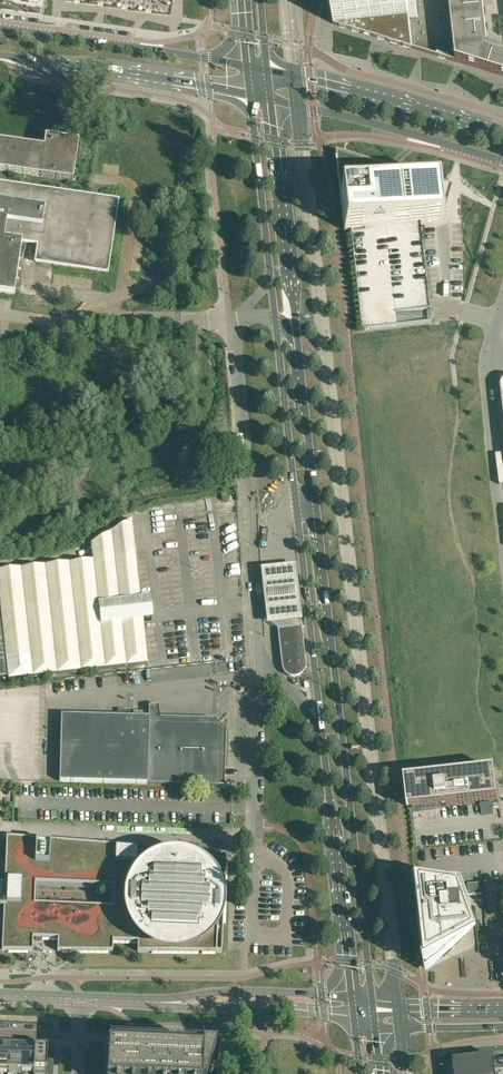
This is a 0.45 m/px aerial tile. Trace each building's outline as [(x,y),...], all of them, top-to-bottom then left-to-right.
[(138,7),(150,8),(151,0),(139,0),(138,7)] [(150,8),(167,11),(168,0),(151,0),(150,8)] [(333,24),(502,76),(502,51),(488,47),(482,0),(449,0),(456,60),(448,58),(449,55),(437,51),(436,54),(412,47),(407,0),(330,0),(333,24)] [(73,182),(74,170),(78,143),(45,138),(43,149),(0,142),(0,171),(73,182)] [(335,151),(344,231),(350,230),(420,222),(442,220),(439,197),(439,195),(440,194),(441,194),(442,192),(443,191),(442,190),(442,188),(441,187),(440,187),(438,187),(438,184),(438,182),(437,181),(335,151)] [(14,295),(16,277),(17,273),(19,272),(20,268),(18,268),(21,242),(37,244),(35,262),(56,265),(107,273),(118,201),(101,198),(0,184),(0,293),(14,295)] [(421,228),(420,222),(350,230),(361,330),(431,322),(429,298),(421,228)] [(0,571),(0,608),(8,680),(148,665),(143,621),(152,620),(149,598),(140,599),(132,521),(91,544),(93,561),(0,571)] [(260,571),(266,627),(270,626),(301,623),(294,567),(260,571)] [(305,666),(305,664),(301,627),(278,629),(282,667),(282,668),(282,669),(283,670),(284,672),(284,673),(285,674),(286,675),(287,675),(289,676),(290,676),(291,677),(293,677),(294,677),(295,677),(297,676),(298,676),(299,675),(300,675),(301,674),(302,673),(303,672),(304,671),(304,670),(305,668),(305,667),(305,666)] [(203,719),(129,717),(59,715),(57,782),(224,786),(225,731),(214,719),(203,719)] [(408,810),(498,800),(495,770),(405,780),(408,810)] [(493,802),(481,804),(482,815),(494,814),(493,807),(493,802)] [(4,903),(2,951),(32,951),(33,937),(58,939),(58,948),(57,947),(57,951),(112,952),(113,941),(138,942),(138,948),(137,948),(137,952),(221,952),(216,951),(216,947),(222,947),(225,855),(6,837),(5,861),(6,861),(5,880),(0,880),(0,903),(4,903)] [(468,884),(469,892),(469,895),(482,894),(481,883),(468,884)] [(427,968),(428,969),(430,967),(479,941),(463,897),(462,885),(423,889),(421,889),(418,889),(427,968)] [(0,1044),(0,1069),(8,1069),(8,1067),(9,1044),(0,1044)] [(8,1067),(21,1067),(21,1045),(9,1044),(8,1067)] [(21,1067),(33,1068),(34,1045),(21,1045),(21,1067)] [(33,1068),(32,1073),(46,1073),(47,1046),(34,1045),(33,1068)] [(214,1052),(201,1052),(200,1052),(108,1048),(108,1052),(107,1052),(106,1073),(208,1073),(214,1052)] [(495,1061),(494,1057),(453,1061),(455,1073),(502,1073),(502,1061),(495,1061)]
